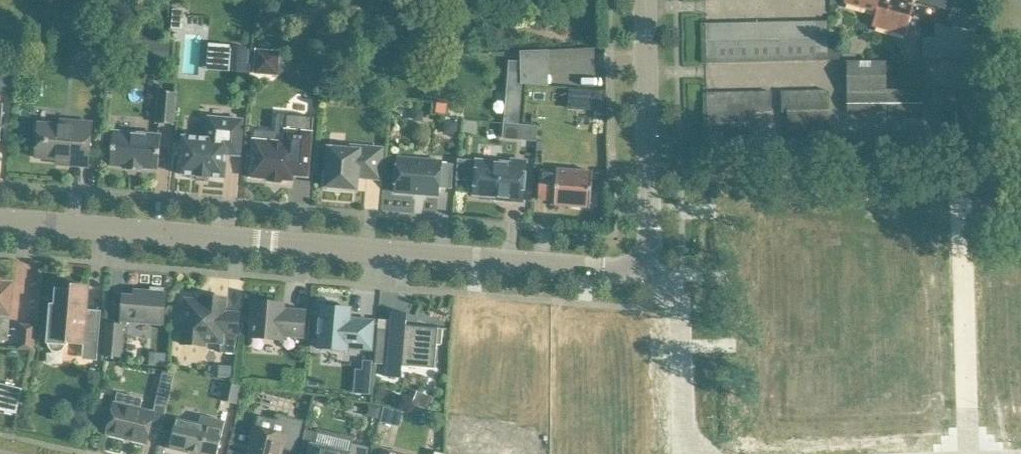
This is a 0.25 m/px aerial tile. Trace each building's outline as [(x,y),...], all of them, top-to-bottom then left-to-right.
[(845,3),(871,10),(878,12),(874,26),(915,38),(920,20),(912,18),(911,17),(887,11),(888,9),(879,6),(880,0),(846,0),(845,3)] [(911,17),(915,1),(944,9),(947,0),(880,0),(879,6),(888,9),(887,11),(911,17)] [(949,24),(964,29),(976,32),(980,19),(968,16),(972,0),(971,0),(956,0),(949,24)] [(183,29),(184,9),(173,8),(171,28),(183,29)] [(783,41),(793,41),(793,21),(783,22),(783,41)] [(793,41),(804,41),(804,21),(793,21),(793,41)] [(804,41),(815,41),(815,21),(804,21),(804,41)] [(815,41),(827,40),(826,21),(815,21),(815,41)] [(750,42),(761,42),(761,22),(750,23),(750,42)] [(761,42),(772,42),(772,22),(761,22),(761,42)] [(772,42),(783,41),(783,22),(772,22),(772,42)] [(706,43),(717,43),(717,23),(706,24),(706,43)] [(717,43),(728,43),(728,23),(717,23),(717,43)] [(728,43),(739,43),(739,23),(728,23),(728,43)] [(739,43),(750,42),(750,23),(739,23),(739,43)] [(923,38),(923,59),(981,59),(982,36),(935,24),(935,38),(923,38)] [(815,41),(815,60),(827,60),(827,40),(815,41)] [(125,57),(169,61),(170,44),(126,41),(125,57)] [(772,61),(783,61),(783,41),(772,42),(772,61)] [(783,61),(793,61),(793,41),(783,41),(783,61)] [(793,61),(804,60),(804,41),(793,41),(793,61)] [(804,60),(815,60),(815,41),(804,41),(804,60)] [(739,62),(750,62),(750,42),(739,43),(739,62)] [(750,62),(761,62),(761,42),(750,42),(750,62)] [(761,62),(772,61),(772,42),(761,42),(761,62)] [(707,63),(717,63),(717,43),(706,43),(707,63)] [(717,63),(728,62),(728,43),(717,43),(717,63)] [(728,62),(739,62),(739,43),(728,43),(728,62)] [(228,49),(227,72),(248,73),(249,50),(228,49)] [(279,66),(280,52),(257,50),(255,74),(268,75),(279,66)] [(847,113),(923,113),(923,90),(886,90),(886,61),(847,62),(847,113)] [(510,63),(505,124),(520,125),(523,86),(521,64),(510,63)] [(983,158),(983,141),(983,90),(933,90),(933,114),(943,114),(943,137),(852,137),(852,145),(844,145),(844,159),(983,158)] [(173,125),(176,93),(160,91),(157,123),(173,125)] [(793,146),(804,146),(805,91),(793,92),(793,146)] [(804,146),(816,145),(816,91),(805,91),(804,146)] [(816,145),(829,145),(827,91),(816,91),(816,145)] [(729,147),(739,147),(739,92),(729,93),(729,147)] [(749,113),(750,113),(750,92),(739,92),(739,147),(749,147),(749,113)] [(750,113),(760,113),(760,92),(750,92),(750,113)] [(760,92),(760,113),(771,113),(771,92),(760,92)] [(766,146),(793,146),(793,92),(782,92),(782,113),(787,113),(788,144),(766,145),(766,146)] [(708,148),(718,148),(718,93),(707,93),(708,148)] [(718,148),(729,147),(729,93),(718,93),(718,148)] [(310,158),(314,117),(287,115),(285,134),(288,134),(287,143),(254,140),(250,178),(269,180),(269,182),(271,182),(271,180),(281,181),(281,183),(282,183),(282,181),(294,182),(294,176),(308,178),(310,158)] [(240,156),(241,136),(243,120),(209,117),(207,139),(183,137),(182,155),(180,175),(197,176),(197,177),(209,178),(210,177),(225,178),(227,155),(240,156)] [(38,124),(37,138),(36,158),(69,160),(69,165),(88,167),(90,147),(92,123),(69,121),(69,126),(38,124)] [(523,125),(521,139),(535,141),(537,126),(523,125)] [(113,132),(112,146),(110,166),(128,167),(128,170),(140,171),(141,168),(158,170),(161,136),(113,132)] [(345,150),(329,148),(327,172),(324,172),(323,183),(326,184),(326,187),(357,189),(358,177),(379,179),(381,159),(382,149),(345,146),(345,150)] [(452,189),(453,169),(454,164),(442,163),(442,162),(398,158),(395,192),(415,194),(415,195),(425,196),(425,195),(439,196),(440,188),(452,189)] [(459,159),(458,181),(475,182),(474,195),(507,198),(507,201),(523,203),(524,183),(526,165),(459,159)] [(593,172),(573,170),(557,169),(557,172),(541,171),(540,180),(538,200),(554,201),(554,205),(590,208),(590,204),(595,204),(596,192),(591,192),(593,172)] [(8,340),(13,284),(0,283),(0,340),(8,340)] [(50,304),(48,324),(47,344),(49,344),(49,347),(53,351),(56,352),(61,351),(63,350),(65,348),(66,345),(68,346),(68,344),(83,345),(83,350),(97,351),(96,361),(97,361),(101,319),(87,318),(89,287),(71,286),(71,290),(55,288),(54,304),(50,304)] [(138,297),(134,296),(123,295),(121,321),(163,325),(166,293),(138,291),(138,297)] [(214,302),(202,301),(185,299),(181,344),(205,346),(206,342),(221,343),(220,353),(236,354),(239,314),(225,312),(226,299),(214,298),(214,302)] [(253,301),(252,321),(250,338),(281,341),(281,336),(304,337),(306,312),(284,310),(284,303),(253,301)] [(350,323),(350,319),(351,309),(339,308),(339,305),(337,303),(328,302),(325,304),(325,307),(321,306),(318,348),(347,351),(348,348),(372,350),(372,341),(374,321),(357,320),(357,323),(350,323)] [(443,330),(446,330),(447,329),(406,325),(407,314),(391,312),(389,338),(378,337),(379,323),(378,323),(375,364),(387,365),(386,377),(402,378),(403,366),(435,369),(437,345),(442,345),(443,330)] [(34,350),(35,326),(21,325),(19,349),(34,350)] [(121,358),(124,326),(108,325),(106,357),(121,358)] [(167,368),(168,351),(155,351),(154,367),(167,368)] [(234,369),(250,369),(250,357),(234,358),(234,369)] [(224,383),(220,401),(238,405),(241,387),(224,383)] [(0,406),(0,410),(16,413),(22,389),(5,385),(0,406)] [(371,387),(357,386),(356,400),(370,401),(371,387)] [(161,430),(167,407),(155,405),(153,413),(114,404),(107,434),(146,443),(150,428),(161,430)] [(367,404),(364,416),(378,420),(381,407),(367,404)] [(82,405),(71,413),(82,427),(93,419),(82,405)] [(96,411),(94,417),(105,420),(107,413),(96,411)] [(249,453),(281,453),(282,449),(296,452),(304,421),(276,414),(275,420),(257,416),(249,453)] [(211,419),(209,427),(177,419),(170,449),(192,453),(218,453),(225,422),(211,419)] [(300,453),(368,453),(369,448),(352,444),(354,436),(318,428),(317,432),(306,429),(300,453)]
